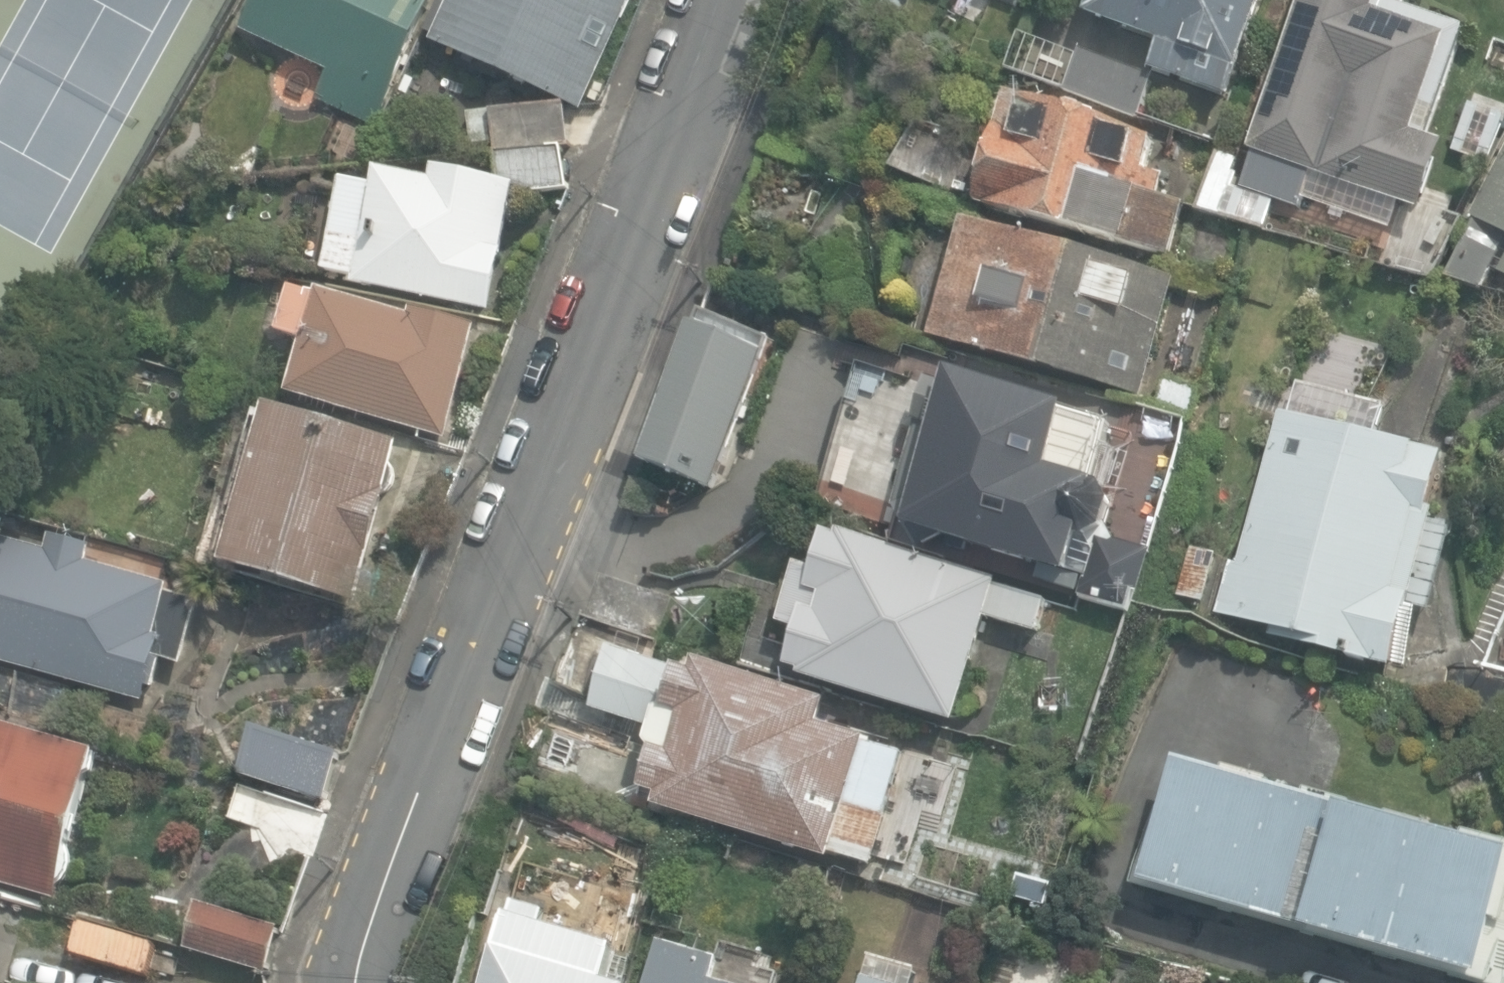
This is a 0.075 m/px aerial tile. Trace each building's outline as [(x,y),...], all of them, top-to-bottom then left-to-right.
[(243,29),(331,71),(318,99),(376,127),(437,0),(257,0),(243,29)] [(583,110),(633,0),(441,0),(426,31),(435,35),(432,41),(583,110)] [(1229,98),(1265,0),(1093,0),(1088,16),(1162,42),(1152,69),(1229,98)] [(1266,229),(1277,199),(1296,206),(1309,172),(1422,213),(1447,144),(1429,137),(1469,26),(1397,0),(1302,0),(1249,148),(1256,151),(1245,180),(1211,168),(1198,204),(1266,229)] [(1064,90),(1140,119),(1156,77),(1080,49),(1064,90)] [(977,203),(1170,257),(1186,202),(1158,195),(1164,174),(1145,169),(1155,134),(1007,93),(977,203)] [(744,208),(820,237),(859,135),(783,106),(744,208)] [(497,155),(568,148),(572,148),(570,108),(496,111),(497,155)] [(570,195),(568,148),(497,155),(494,179),(510,183),(507,195),(570,195)] [(1446,281),(1478,296),(1492,268),(1503,274),(1503,161),(1446,281)] [(483,307),(507,195),(510,183),(494,179),(434,166),(432,174),(378,162),(375,179),(338,171),(319,259),(349,266),(346,278),(483,307)] [(1143,395),(1144,396),(1177,278),(962,217),(929,336),(1143,395)] [(292,394),(447,438),(480,326),(415,308),(413,315),(324,290),(323,295),(297,287),(296,287),(283,333),(307,340),(292,394)] [(712,488),(770,338),(702,312),(644,462),(712,488)] [(1156,403),(1189,414),(1198,387),(1165,376),(1156,403)] [(1082,598),(1130,611),(1134,595),(1141,597),(1153,552),(1099,537),(1109,532),(1116,508),(1103,489),(1117,493),(1133,434),(937,380),(901,512),(923,553),(942,541),(1070,576),(1080,540),(1089,542),(1098,537),(1082,598)] [(1302,647),(1399,671),(1415,604),(1429,608),(1450,521),(1436,517),(1450,456),(1361,434),(1368,403),(1300,386),(1294,410),(1283,408),(1247,561),(1229,556),(1214,618),(1304,639),(1302,647)] [(228,564),(357,600),(401,440),(272,405),(228,564)] [(802,677),(957,722),(987,617),(1038,632),(1048,597),(998,583),(999,579),(843,533),(842,537),(828,533),(817,569),(802,565),(784,626),(798,630),(787,668),(803,672),(802,677)] [(145,700),(157,657),(182,664),(200,600),(170,592),(172,585),(92,563),(96,547),(55,536),(51,549),(0,535),(0,661),(145,700)] [(1176,594),(1205,602),(1219,553),(1191,544),(1176,594)] [(659,807),(832,859),(833,854),(878,867),(893,817),(886,815),(904,755),(867,744),(869,738),(820,724),(826,702),(704,666),(701,674),(646,657),(651,641),(582,621),(562,687),(599,698),(595,710),(657,728),(651,746),(659,748),(646,792),(662,797),(659,807)] [(1503,761),(1503,670),(1482,665),(1444,746),(1503,761)] [(57,899),(99,752),(0,724),(0,883),(57,899)] [(243,772),(326,798),(341,751),(258,724),(243,772)] [(1486,978),(1503,913),(1503,849),(1178,757),(1143,881),(1486,978)] [(1009,877),(1045,887),(1057,844),(1021,833),(1009,877)] [(603,982),(621,912),(598,906),(591,938),(531,923),(535,909),(517,905),(514,917),(508,915),(491,982),(605,982),(603,982)] [(189,947),(269,970),(280,926),(201,906),(189,947)] [(763,958),(746,954),(743,964),(662,944),(652,982),(757,982),(763,958)]
